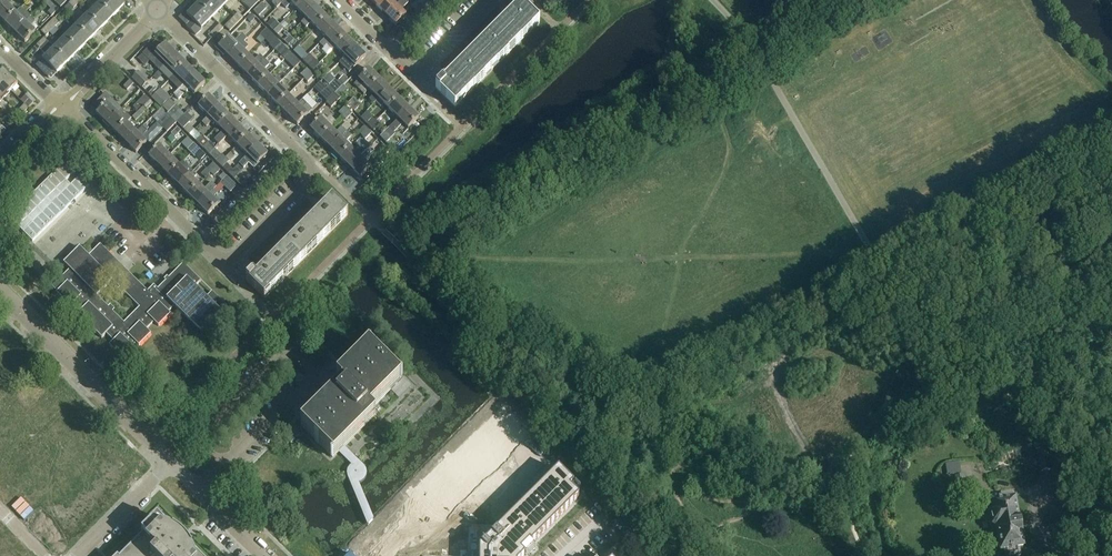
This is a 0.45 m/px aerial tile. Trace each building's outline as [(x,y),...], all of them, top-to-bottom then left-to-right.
[(6,4),(10,0),(0,0),(0,10),(6,4)] [(48,13),(52,17),(58,10),(48,0),(45,4),(51,10),(48,13)] [(73,0),(69,4),(74,9),(78,5),(73,0)] [(99,3),(114,18),(125,6),(120,1),(121,0),(103,0),(99,3)] [(198,4),(213,19),(225,8),(217,0),(203,0),(198,4)] [(282,5),(286,0),(277,0),(272,4),(277,9),(282,5)] [(297,9),(306,0),(286,0),(282,5),(286,9),(292,4),(297,9)] [(306,19),(317,8),(308,0),(306,0),(297,9),(306,19)] [(386,16),(396,6),(390,0),(383,0),(376,7),(386,16)] [(386,16),(396,26),(407,16),(401,11),(409,3),(405,0),(402,0),(396,6),(386,16)] [(423,9),(430,3),(427,0),(414,0),(423,9)] [(99,3),(88,15),(103,29),(114,18),(99,3)] [(6,24),(16,13),(6,4),(0,10),(0,18),(6,24)] [(213,19),(198,4),(187,16),(192,21),(187,27),(196,36),(213,19)] [(262,4),(254,12),(259,17),(267,9),(262,4)] [(311,24),(316,28),(327,18),(317,8),(306,19),(301,24),(306,28),(311,24)] [(437,89),(455,107),(539,24),(523,8),(447,84),(444,82),(437,89)] [(15,33),(26,23),(32,17),(27,12),(21,18),(16,13),(6,24),(15,33)] [(238,14),(234,18),(239,23),(243,18),(238,14)] [(246,21),(249,24),(255,18),(252,14),(246,21)] [(88,15),(77,26),(91,41),(103,29),(88,15)] [(239,23),(234,18),(225,27),(230,32),(239,23)] [(316,28),(326,38),(336,28),(327,18),(316,28)] [(55,19),(50,23),(55,28),(59,24),(55,19)] [(270,28),(274,32),(280,25),(277,22),(270,28)] [(26,23),(15,33),(25,43),(36,33),(26,23)] [(55,28),(50,23),(41,32),(46,37),(55,28)] [(220,25),(214,31),(218,35),(223,29),(220,25)] [(280,25),(274,32),(278,35),(284,29),(280,25)] [(77,26),(65,37),(80,52),(91,41),(77,26)] [(336,48),(346,37),(336,28),(326,38),(320,45),(324,49),(327,46),(332,51),(336,48)] [(261,44),(265,40),(271,34),(267,29),(256,40),(261,44)] [(218,35),(214,31),(208,37),(212,40),(218,35)] [(271,34),(265,40),(270,45),(276,39),(271,34)] [(226,54),(229,58),(244,43),(247,40),(242,35),(235,43),(229,37),(223,43),(221,41),(215,48),(224,56),(226,54)] [(290,36),(284,42),(288,46),(294,40),(290,36)] [(300,53),(308,43),(300,36),(292,46),(300,53)] [(65,37),(54,49),(69,63),(80,52),(65,37)] [(336,48),(345,57),(356,47),(346,37),(336,48)] [(44,39),(39,44),(42,48),(48,42),(44,39)] [(155,66),(160,71),(176,55),(166,45),(162,49),(155,43),(143,54),(150,61),(151,61),(156,66),(155,66)] [(229,58),(239,67),(249,57),(244,52),(249,47),(244,43),(229,58)] [(42,48),(39,44),(33,50),(36,54),(42,48)] [(275,50),(285,60),(291,54),(282,44),(275,50)] [(345,57),(340,63),(344,67),(346,65),(352,71),(366,57),(356,47),(345,57)] [(69,63),(54,49),(36,67),(46,76),(52,70),(57,75),(69,63)] [(304,53),(300,57),(303,61),(308,56),(304,53)] [(291,54),(285,60),(295,70),(301,63),(291,54)] [(186,64),(176,55),(160,71),(169,81),(186,64)] [(303,61),(313,71),(319,64),(316,61),(315,61),(309,55),(308,56),(303,61)] [(239,67),(248,77),(265,60),(260,56),(254,62),(249,57),(239,67)] [(248,77),(258,87),(269,76),(264,71),(270,65),(265,60),(248,77)] [(195,74),(186,64),(169,81),(179,90),(195,74)] [(319,64),(313,71),(317,74),(323,68),(319,64)] [(301,76),(304,79),(311,73),(307,69),(301,76)] [(0,74),(0,81),(11,92),(18,85),(4,70),(0,74)] [(363,85),(369,90),(379,80),(369,70),(354,85),(359,89),(363,85)] [(132,78),(142,88),(149,82),(139,72),(132,78)] [(159,72),(153,77),(157,81),(162,75),(159,72)] [(311,73),(304,79),(308,83),(314,76),(311,73)] [(195,74),(179,90),(174,95),(179,100),(190,89),(195,94),(205,84),(195,74)] [(268,96),(278,86),(282,82),(278,77),(274,81),(269,76),(258,87),(268,96)] [(336,80),(328,88),(335,94),(343,86),(339,81),(338,82),(336,80)] [(374,105),(376,103),(389,90),(379,80),(369,90),(374,96),(370,100),(374,105)] [(4,99),(11,92),(0,81),(0,94),(4,99)] [(124,87),(127,91),(134,84),(130,81),(124,87)] [(268,96),(278,106),(288,96),(278,86),(268,96)] [(343,86),(335,94),(340,100),(349,91),(343,86)] [(149,94),(152,98),(159,92),(155,88),(149,94)] [(321,95),(327,102),(335,94),(328,88),(321,95)] [(159,92),(152,98),(162,107),(170,98),(161,89),(159,92)] [(384,105),(389,110),(399,99),(389,90),(376,103),(381,108),(384,105)] [(335,94),(327,102),(326,103),(331,108),(340,100),(335,94)] [(278,106),(288,116),(298,105),(288,96),(278,106)] [(140,103),(144,107),(150,100),(146,97),(140,103)] [(198,107),(209,117),(219,107),(209,97),(198,107)] [(348,105),(351,108),(358,102),(354,99),(348,105)] [(389,110),(398,119),(409,109),(399,99),(389,110)] [(29,100),(24,105),(28,109),(33,104),(29,100)] [(150,100),(144,107),(147,110),(153,104),(150,100)] [(298,105),(288,116),(298,126),(313,110),(303,101),(298,105)] [(358,102),(351,108),(355,112),(361,106),(360,104),(358,102)] [(97,114),(107,124),(117,114),(107,104),(97,114)] [(28,109),(24,105),(20,110),(24,114),(28,109)] [(169,113),(167,115),(176,124),(185,115),(175,106),(169,113)] [(213,121),(218,127),(230,115),(224,108),(222,110),(219,107),(209,117),(202,123),(207,128),(213,121)] [(339,113),(343,117),(349,111),(345,107),(339,113)] [(133,118),(136,121),(146,111),(143,108),(133,118)] [(409,109),(398,119),(389,128),(394,133),(403,124),(408,129),(419,119),(409,109)] [(117,134),(127,124),(131,119),(121,110),(117,114),(107,124),(117,134)] [(349,111),(343,117),(346,121),(352,114),(349,111)] [(361,118),(371,128),(377,121),(368,112),(361,118)] [(16,114),(11,119),(15,123),(20,118),(16,114)] [(176,124),(167,115),(165,117),(158,123),(167,133),(176,124)] [(219,146),(228,137),(238,126),(235,123),(237,121),(230,115),(218,127),(223,132),(214,141),(219,146)] [(15,123),(11,119),(6,124),(10,127),(15,123)] [(180,126),(184,129),(190,123),(186,119),(180,126)] [(310,129),(320,139),(331,129),(321,119),(310,129)] [(377,121),(371,128),(374,131),(381,125),(377,121)] [(117,134),(126,144),(137,133),(127,124),(117,134)] [(228,137),(238,146),(248,136),(238,126),(228,137)] [(137,133),(126,144),(136,154),(147,143),(142,138),(148,132),(143,127),(137,133)] [(320,139),(330,149),(347,132),(342,127),(336,134),(331,129),(320,139)] [(359,133),(362,136),(368,130),(365,127),(359,133)] [(171,134),(175,138),(181,132),(178,128),(171,134)] [(368,130),(362,136),(366,140),(372,134),(368,130)] [(330,149),(340,159),(350,148),(345,143),(352,137),(347,132),(330,149)] [(196,142),(200,145),(206,139),(203,135),(196,142)] [(238,146),(248,156),(258,145),(248,136),(238,146)] [(206,139),(200,145),(203,149),(210,143),(206,139)] [(188,150),(191,154),(198,148),(194,144),(188,150)] [(258,145),(248,156),(239,164),(244,169),(249,164),(254,169),(264,160),(268,155),(258,145)] [(149,157),(159,167),(169,156),(159,146),(149,157)] [(382,156),(378,159),(384,165),(394,155),(385,146),(378,152),(382,156)] [(198,148),(191,154),(195,157),(201,151),(198,148)] [(340,159),(350,168),(360,158),(350,148),(340,159)] [(360,158),(350,168),(360,178),(370,168),(365,163),(373,155),(368,150),(360,158)] [(216,161),(219,165),(226,158),(222,155),(216,161)] [(159,167),(169,176),(179,166),(169,156),(159,167)] [(226,158),(219,165),(223,168),(229,162),(226,158)] [(259,174),(268,164),(264,160),(254,169),(259,174)] [(66,162),(9,218),(32,242),(48,227),(70,205),(75,200),(89,186),(80,177),(70,186),(65,181),(75,172),(66,162)] [(207,170),(211,173),(217,167),(213,163),(207,170)] [(184,171),(179,166),(169,176),(179,186),(189,176),(193,172),(188,167),(184,171)] [(217,167),(211,173),(214,177),(221,171),(217,167)] [(199,185),(193,180),(197,176),(193,172),(189,176),(179,186),(188,196),(199,185)] [(221,183),(231,193),(237,187),(227,177),(221,183)] [(188,196),(198,206),(214,190),(217,188),(212,183),(204,191),(199,185),(188,196)] [(214,190),(198,206),(208,216),(221,203),(215,197),(218,194),(214,190)] [(246,281),(265,299),(348,215),(333,200),(256,276),(254,273),(246,281)] [(78,315),(102,339),(106,334),(114,342),(109,346),(122,358),(136,344),(139,347),(151,334),(147,330),(154,322),(159,327),(171,315),(169,313),(174,307),(201,334),(222,313),(221,313),(227,307),(212,292),(206,299),(195,288),(201,281),(184,264),(158,289),(154,286),(148,292),(101,245),(89,257),(80,248),(64,264),(75,275),(57,294),(70,308),(75,303),(82,310),(78,315)] [(302,427),(333,458),(339,451),(343,448),(375,416),(369,410),(394,385),(395,387),(391,391),(399,399),(411,386),(404,378),(397,385),(396,383),(400,379),(370,348),(338,380),(340,382),(336,386),(335,385),(333,385),(331,385),(330,387),(330,388),(330,389),(335,394),(302,427)] [(73,387),(65,394),(72,401),(80,394),(73,387)] [(368,543),(377,552),(373,555),(403,555),(429,530),(443,544),(448,540),(464,555),(526,555),(534,548),(532,545),(579,498),(570,489),(574,486),(558,470),(503,525),(469,491),(527,433),(511,417),(508,421),(499,412),(452,459),(450,456),(412,494),(414,497),(368,543)] [(79,429),(85,436),(98,426),(92,418),(79,429)] [(285,438),(291,444),(300,435),(294,428),(285,438)] [(73,439),(78,444),(83,438),(78,433),(73,439)] [(343,448),(339,451),(354,466),(351,468),(349,471),(349,474),(349,477),(350,478),(369,525),(373,521),(357,482),(360,482),(363,480),(365,477),(365,474),(365,472),(365,471),(363,468),(343,448)] [(1037,450),(1041,472),(1050,471),(1046,448),(1045,448),(1039,449),(1037,450)] [(968,500),(964,475),(954,477),(959,501),(968,500)] [(1004,551),(1005,555),(1017,555),(1021,555),(1020,548),(1023,547),(1020,531),(1024,530),(1023,524),(1019,525),(1015,499),(992,503),(994,514),(990,515),(992,526),(996,526),(999,540),(997,542),(998,547),(1000,548),(1001,551),(1004,551)] [(195,555),(194,553),(192,550),(191,548),(190,546),(189,545),(188,543),(186,541),(184,539),(181,537),(178,535),(177,534),(175,532),(173,531),(169,529),(158,518),(142,534),(144,536),(124,555),(195,555)]
